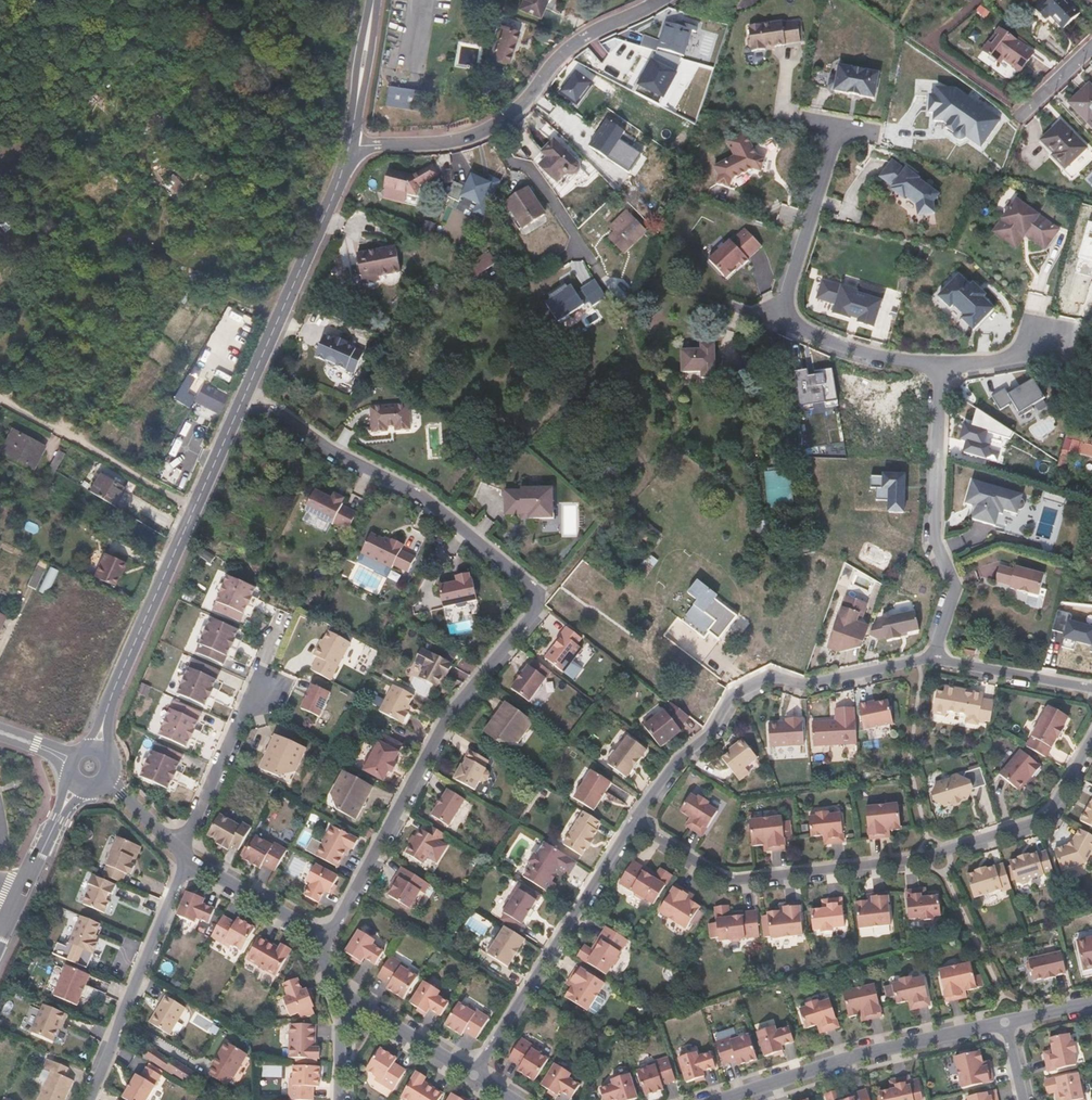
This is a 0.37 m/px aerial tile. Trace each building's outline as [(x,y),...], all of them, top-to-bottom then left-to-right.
[(545,0),(518,0),(514,9),(534,18),(542,1),(544,2),(545,0)] [(1047,0),(1042,0),(1036,6),(1046,16),(1050,12),(1057,19),(1063,14),(1069,21),(1077,13),(1071,6),(1073,4),(1070,1),(1069,0),(1048,0),(1047,0)] [(1079,11),(1073,4),(1071,6),(1077,13),(1079,11)] [(1063,14),(1057,19),(1064,26),(1069,21),(1063,14)] [(784,43),(799,41),(797,20),(781,22),(781,21),(747,25),(749,37),(747,39),(748,45),(750,47),(751,51),(764,49),(764,47),(773,46),(784,44),(784,43)] [(665,21),(657,47),(679,53),(680,54),(688,29),(690,29),(691,25),(681,22),(679,26),(665,21)] [(487,57),(491,58),(501,27),(496,26),(487,57)] [(501,27),(491,58),(504,62),(514,31),(501,27)] [(1011,43),(1013,40),(997,28),(981,51),(998,62),(1001,58),(1019,69),(1031,52),(1023,46),(1020,44),(1017,48),(1011,43)] [(1016,37),(1013,40),(1011,43),(1017,48),(1020,44),(1023,46),(1025,43),(1016,37)] [(684,78),(655,63),(642,89),(671,104),(684,78)] [(847,94),(848,94),(858,96),(859,96),(873,99),(878,73),(864,71),(864,70),(852,68),(851,68),(838,66),(836,77),(832,77),(829,79),(827,86),(829,89),(833,90),(833,91),(847,94)] [(575,103),(590,83),(575,72),(560,91),(575,103)] [(1088,83),(1076,95),(1079,98),(1072,104),(1091,125),(1091,87),(1088,83)] [(423,92),(389,86),(385,105),(420,112),(423,92)] [(970,140),(985,150),(1005,120),(955,87),(936,87),(935,97),(926,97),(927,115),(937,117),(936,125),(943,125),(966,142),(970,140)] [(193,112),(198,107),(197,105),(196,105),(194,104),(189,108),(193,112)] [(605,158),(627,126),(615,117),(610,124),(607,122),(589,147),(605,158)] [(1063,165),(1085,145),(1059,118),(1039,137),(1052,151),(1051,152),(1063,165)] [(764,159),(756,156),(743,132),(726,141),(734,156),(713,167),(718,176),(715,184),(728,188),(731,180),(752,169),(760,172),(764,159)] [(507,155),(521,150),(515,137),(502,142),(507,155)] [(545,164),(560,183),(567,177),(571,179),(576,177),(578,173),(578,169),(577,167),(554,144),(542,156),(547,161),(545,164)] [(907,168),(894,159),(883,175),(897,184),(895,187),(920,205),(922,216),(939,214),(939,201),(945,194),(923,179),(925,176),(910,165),(907,168)] [(418,183),(436,173),(431,164),(412,174),(389,169),(385,186),(415,193),(418,183)] [(557,186),(560,183),(545,164),(540,169),(557,186)] [(183,185),(173,175),(167,181),(178,191),(183,185)] [(520,197),(537,222),(543,218),(526,193),(520,197)] [(524,232),(537,222),(520,197),(506,207),(515,221),(512,224),(519,234),(523,231),(524,232)] [(996,227),(1013,240),(1021,229),(1025,229),(1042,241),(1053,227),(1015,199),(996,227)] [(1086,207),(1055,314),(1089,318),(1089,338),(1091,339),(1091,209),(1086,207)] [(620,250),(643,228),(625,209),(609,224),(614,230),(607,236),(620,250)] [(56,221),(47,211),(41,217),(44,221),(43,222),(47,227),(56,221)] [(1057,230),(1053,227),(1042,241),(1025,229),(1021,229),(1013,240),(996,227),(992,232),(1015,247),(1022,237),(1026,236),(1044,249),(1057,230)] [(731,243),(748,260),(763,246),(746,229),(731,243)] [(731,243),(729,240),(717,251),(713,251),(708,256),(708,260),(725,278),(734,270),(733,268),(738,263),(741,266),(748,260),(731,243)] [(357,250),(361,272),(379,269),(379,272),(400,267),(395,243),(357,250)] [(379,269),(361,272),(363,280),(380,277),(379,272),(379,269)] [(969,286),(958,276),(938,297),(949,308),(952,305),(964,316),(961,319),(972,330),(993,309),(982,298),(984,295),(972,283),(969,286)] [(859,287),(823,278),(817,298),(838,304),(836,312),(879,327),(887,300),(885,299),(888,289),(861,281),(859,287)] [(212,308),(216,301),(209,296),(205,304),(212,308)] [(335,339),(323,334),(314,356),(353,372),(362,350),(347,344),(348,342),(336,336),(335,339)] [(714,378),(713,344),(700,344),(700,350),(695,350),(680,351),(681,372),(700,372),(701,378),(714,378)] [(824,369),(812,369),(798,371),(804,406),(841,401),(835,368),(824,369)] [(187,392),(195,378),(188,375),(173,399),(185,406),(191,395),(187,392)] [(205,405),(214,388),(204,382),(194,400),(205,405)] [(220,413),(227,395),(214,388),(205,405),(214,410),(220,413)] [(191,395),(185,406),(189,408),(195,397),(191,395)] [(368,406),(371,432),(386,431),(385,427),(394,426),(394,430),(409,429),(407,403),(368,406)] [(44,447),(13,430),(0,454),(0,456),(15,464),(30,472),(44,447)] [(1066,433),(1062,454),(1091,459),(1091,437),(1066,433)] [(160,457),(167,444),(160,440),(153,452),(160,457)] [(258,454),(245,447),(243,451),(256,458),(258,454)] [(57,450),(50,464),(56,467),(64,454),(57,450)] [(579,459),(570,450),(562,459),(572,467),(579,459)] [(592,467),(584,462),(579,469),(588,474),(592,467)] [(50,464),(43,476),(50,479),(56,467),(50,464)] [(167,472),(168,470),(159,465),(153,476),(162,481),(163,479),(167,472)] [(790,470),(772,471),(776,507),(793,505),(790,470)] [(776,507),(772,471),(765,472),(768,507),(776,507)] [(170,483),(174,476),(167,472),(163,479),(170,483)] [(912,473),(887,472),(886,477),(886,490),(893,490),(892,502),(891,513),(909,514),(912,473)] [(114,505),(124,488),(100,473),(90,491),(114,505)] [(880,490),(886,490),(886,477),(875,476),(875,490),(880,490)] [(234,487),(221,480),(218,487),(231,493),(234,487)] [(1002,514),(1003,510),(1016,513),(1017,509),(1021,495),(972,481),(965,503),(971,505),(974,510),(971,519),(994,525),(998,513),(1002,514)] [(521,514),(528,514),(528,518),(552,518),(551,488),(540,488),(540,485),(528,485),(528,488),(520,488),(520,491),(504,491),(505,514),(521,514)] [(614,493),(606,486),(602,491),(610,498),(614,493)] [(332,523),(347,530),(355,513),(341,505),(341,504),(340,504),(343,499),(333,494),(331,499),(314,490),(304,510),(331,524),(332,523)] [(892,502),(893,490),(880,490),(879,502),(892,502)] [(1053,542),(1065,498),(1045,492),(1033,537),(1053,542)] [(262,517),(270,500),(260,496),(253,512),(262,517)] [(281,522),(285,513),(278,509),(274,519),(281,522)] [(649,530),(643,538),(650,543),(656,536),(649,530)] [(402,545),(391,539),(390,541),(389,543),(382,539),(370,533),(360,553),(391,568),(392,565),(407,572),(414,558),(400,550),(402,545)] [(785,555),(801,554),(800,547),(784,548),(785,555)] [(127,563),(103,553),(93,576),(115,586),(121,571),(123,572),(127,563)] [(37,565),(45,569),(48,563),(40,559),(37,565)] [(27,586),(35,590),(45,569),(37,565),(27,586)] [(1010,585),(1014,570),(999,565),(995,581),(1010,585)] [(59,571),(50,566),(38,591),(47,595),(59,571)] [(1044,575),(1015,567),(1014,570),(1010,585),(1009,588),(1038,595),(1044,575)] [(858,572),(852,584),(868,592),(874,579),(858,572)] [(438,586),(443,608),(455,605),(455,607),(458,608),(465,607),(466,604),(466,603),(476,600),(471,579),(469,579),(468,574),(455,577),(456,583),(451,584),(451,583),(438,586)] [(255,588),(228,576),(220,593),(219,592),(215,593),(213,599),(214,602),(216,603),(212,611),(239,623),(243,615),(244,616),(248,614),(250,609),(249,605),(248,605),(255,588)] [(723,595),(702,579),(691,593),(701,600),(683,620),(706,638),(711,632),(723,641),(741,616),(720,600),(723,595)] [(840,651),(842,645),(849,646),(851,640),(862,643),(868,628),(855,623),(856,621),(858,614),(862,615),(866,603),(846,596),(828,648),(840,651)] [(880,620),(874,621),(869,635),(878,638),(886,636),(887,640),(900,638),(899,634),(918,630),(914,611),(890,616),(886,613),(883,618),(880,618),(880,620)] [(236,630),(209,618),(202,635),(200,634),(197,635),(195,641),(196,644),(197,645),(194,653),(221,665),(224,657),(226,657),(229,656),(232,651),(230,647),(229,647),(236,630)] [(576,644),(581,638),(566,626),(559,636),(560,637),(544,658),(562,672),(581,648),(576,644)] [(315,658),(308,670),(327,680),(347,643),(326,631),(320,641),(317,646),(315,645),(310,655),(315,658)] [(842,645),(840,651),(861,647),(862,643),(851,640),(849,646),(842,645)] [(450,665),(420,649),(414,661),(423,667),(418,677),(435,686),(441,675),(443,677),(450,665)] [(549,671),(533,659),(528,666),(527,665),(509,688),(527,701),(549,671)] [(218,672),(190,660),(183,676),(182,676),(178,677),(176,682),(177,686),(179,686),(175,694),(202,707),(206,699),(207,699),(211,698),(213,692),(212,689),(210,688),(218,672)] [(317,716),(327,693),(308,684),(298,709),(317,716)] [(411,696),(391,685),(377,711),(400,724),(406,714),(403,711),(411,696)] [(990,723),(994,702),(982,700),(983,697),(981,694),(974,693),(971,695),(966,693),(966,691),(945,687),(943,693),(937,692),(932,714),(945,716),(946,711),(967,716),(965,724),(977,726),(978,723),(983,724),(984,722),(990,723)] [(199,714),(172,702),(165,718),(163,717),(160,719),(157,724),(159,728),(160,728),(157,736),(184,748),(187,740),(189,741),(192,739),(195,734),(193,731),(192,730),(199,714)] [(643,726),(659,747),(680,731),(670,719),(672,716),(681,723),(687,716),(669,702),(663,710),(653,718),(643,726)] [(503,703),(482,731),(497,744),(504,734),(515,743),(530,722),(503,703)] [(1048,708),(1026,748),(1046,759),(1057,739),(1058,740),(1064,730),(1062,729),(1068,719),(1048,708)] [(888,714),(875,716),(868,718),(868,716),(859,718),(865,743),(894,737),(888,714)] [(650,715),(640,723),(643,726),(653,718),(650,715)] [(803,744),(801,717),(785,718),(785,721),(768,722),(769,746),(803,744)] [(814,761),(858,758),(855,721),(836,723),(836,735),(831,736),(831,735),(813,736),(814,761)] [(292,771),(303,747),(273,733),(258,767),(275,775),(280,765),(292,771)] [(400,744),(381,733),(368,757),(365,758),(361,764),(363,768),(361,771),(381,782),(386,771),(389,772),(393,763),(391,762),(400,744)] [(605,765),(624,778),(631,769),(632,766),(635,761),(637,761),(644,751),(626,737),(615,751),(610,752),(605,758),(606,764),(605,765)] [(742,738),(735,744),(735,747),(730,751),(722,758),(735,774),(757,757),(742,738)] [(181,756),(153,744),(146,760),(145,759),(141,761),(139,766),(140,770),(141,770),(138,778),(165,790),(169,782),(170,783),(174,781),(176,776),(175,772),(173,772),(181,756)] [(462,764),(455,777),(476,788),(481,779),(483,780),(487,779),(490,774),(489,770),(486,769),(487,768),(485,767),(489,760),(470,750),(466,757),(467,758),(464,765),(462,764)] [(1032,778),(1040,768),(1020,751),(999,776),(1017,791),(1021,790),(1024,786),(1024,783),(1029,777),(1032,778)] [(986,787),(980,769),(965,774),(962,779),(957,776),(951,778),(950,781),(937,785),(932,795),(934,803),(944,808),(951,806),(954,807),(959,805),(961,803),(966,802),(967,799),(967,794),(968,791),(971,790),(972,791),(986,787)] [(590,771),(574,797),(593,811),(610,784),(590,771)] [(353,820),(370,788),(341,772),(329,795),(341,801),(335,811),(353,820)] [(451,824),(468,798),(451,787),(434,813),(451,824)] [(689,817),(688,819),(693,822),(690,828),(701,836),(717,812),(707,805),(706,801),(700,798),(696,798),(690,794),(679,811),(689,817)] [(593,811),(574,797),(573,799),(592,812),(593,811)] [(1079,822),(1091,830),(1091,799),(1079,822)] [(890,830),(900,828),(898,803),(865,807),(869,839),(885,837),(885,834),(890,834),(890,830)] [(599,821),(583,811),(571,831),(589,844),(593,839),(591,838),(596,829),(594,828),(599,821)] [(823,835),(824,837),(829,837),(830,844),(844,842),(840,814),(828,815),(826,812),(819,813),(816,816),(808,817),(811,836),(823,835)] [(219,814),(207,835),(217,841),(216,844),(221,847),(227,850),(229,845),(237,850),(250,828),(242,823),(240,826),(219,814)] [(763,845),(763,848),(769,848),(769,850),(785,848),(781,817),(748,820),(751,846),(763,845)] [(447,832),(433,823),(428,830),(423,826),(408,850),(424,861),(440,838),(442,840),(447,832)] [(352,849),(357,840),(331,826),(315,856),(337,867),(346,850),(344,849),(346,846),(352,849)] [(366,837),(371,828),(366,826),(361,835),(366,837)] [(1072,844),(1067,848),(1066,847),(1065,848),(1054,852),(1061,872),(1085,864),(1091,851),(1091,837),(1079,830),(1072,842),(1071,843),(1072,844)] [(589,844),(571,831),(563,844),(581,855),(586,847),(587,848),(589,844)] [(261,864),(274,871),(286,850),(268,839),(266,842),(255,836),(253,839),(250,837),(241,851),(245,853),(242,858),(253,865),(256,860),(261,864)] [(115,837),(100,875),(113,880),(119,882),(123,873),(124,873),(124,872),(128,874),(132,865),(128,863),(130,858),(133,857),(137,849),(135,845),(115,837)] [(539,850),(523,876),(545,891),(551,881),(550,881),(557,868),(568,876),(577,863),(547,844),(542,852),(539,850)] [(1028,880),(1052,872),(1046,852),(1036,855),(1036,854),(1028,857),(1027,856),(1017,859),(1017,860),(1008,863),(1015,885),(1018,883),(1021,885),(1026,884),(1028,880)] [(653,902),(670,875),(659,868),(655,874),(631,860),(618,881),(633,890),(633,894),(640,898),(645,897),(653,902)] [(425,890),(430,882),(403,864),(397,873),(398,874),(394,881),(398,884),(392,893),(403,901),(404,904),(409,907),(414,905),(417,900),(416,896),(421,888),(425,890)] [(329,894),(334,885),(337,877),(315,865),(307,881),(310,883),(304,895),(318,903),(324,891),(329,894)] [(1001,893),(1011,889),(1003,865),(985,871),(984,869),(974,873),(974,874),(965,877),(973,899),(1000,891),(1001,893)] [(115,885),(91,875),(88,884),(90,886),(83,904),(104,913),(109,901),(106,900),(109,893),(111,894),(115,885)] [(542,894),(524,882),(520,888),(519,887),(511,898),(508,899),(504,905),(504,909),(504,910),(505,911),(501,917),(519,929),(523,922),(522,922),(527,914),(531,907),(537,899),(538,900),(542,894)] [(687,895),(689,893),(674,884),(658,911),(685,927),(698,906),(689,900),(691,898),(687,895)] [(195,894),(187,890),(177,914),(194,921),(196,917),(209,922),(215,908),(202,903),(204,898),(195,894)] [(920,897),(919,892),(906,893),(909,921),(921,919),(924,923),(931,922),(933,918),(940,917),(938,899),(925,900),(925,897),(920,897)] [(869,928),(879,895),(872,895),(872,898),(866,898),(867,901),(855,902),(858,928),(869,928)] [(886,895),(879,895),(869,928),(890,927),(886,895)] [(832,927),(839,926),(844,926),(841,898),(826,900),(827,905),(823,905),(823,908),(810,910),(812,929),(820,928),(823,931),(830,930),(832,927)] [(798,903),(783,904),(784,906),(777,907),(778,910),(767,911),(770,938),(802,935),(798,903)] [(728,912),(727,904),(714,906),(718,939),(729,938),(731,941),(739,940),(741,937),(758,935),(756,910),(728,912)] [(95,922),(80,915),(68,943),(92,953),(96,942),(92,940),(99,923),(95,922)] [(222,916),(210,936),(229,947),(230,944),(241,950),(254,928),(243,922),(237,918),(234,923),(222,916)] [(507,965),(525,937),(505,924),(495,940),(491,941),(487,947),(488,952),(490,949),(499,955),(497,958),(507,965)] [(618,953),(626,940),(605,926),(590,949),(584,945),(577,955),(605,973),(611,964),(615,964),(618,957),(618,953)] [(359,930),(356,934),(372,943),(374,940),(359,930)] [(372,943),(356,934),(345,951),(352,956),(361,961),(363,957),(375,964),(383,951),(371,944),(372,943)] [(258,937),(246,958),(276,975),(291,949),(281,944),(278,949),(258,937)] [(1076,943),(1083,974),(1091,972),(1091,939),(1076,943)] [(1065,975),(1060,953),(1027,961),(1027,963),(1026,964),(1027,971),(1030,972),(1033,982),(1043,980),(1043,982),(1055,979),(1054,978),(1065,975)] [(377,976),(391,984),(395,987),(392,992),(403,999),(417,977),(407,970),(409,967),(390,956),(377,976)] [(76,1005),(89,974),(66,965),(53,995),(76,1005)] [(947,1003),(963,999),(962,997),(967,995),(966,992),(977,990),(972,965),(940,972),(947,1003)] [(577,966),(568,980),(571,981),(568,985),(571,987),(565,997),(587,1011),(604,984),(577,966)] [(301,985),(296,972),(282,978),(287,990),(282,992),(288,1010),(313,1000),(306,983),(301,985)] [(909,1003),(910,1005),(914,1004),(916,1010),(930,1007),(924,980),(912,983),(908,980),(903,981),(901,985),(893,987),(897,1005),(909,1003)] [(437,995),(439,991),(424,981),(410,1003),(426,1013),(429,1008),(440,1015),(448,1003),(437,995)] [(858,1017),(859,1020),(864,1019),(864,1022),(880,1019),(874,987),(842,994),(847,1019),(858,1017)] [(154,1013),(174,1025),(185,1007),(167,996),(163,1002),(161,1001),(154,1013)] [(589,1013),(595,1017),(603,1003),(596,999),(589,1013)] [(444,1024),(455,1031),(458,1027),(464,1030),(476,1038),(488,1017),(470,1006),(468,1009),(458,1002),(444,1024)] [(805,1028),(809,1028),(816,1004),(815,1002),(809,1004),(808,1007),(799,1010),(805,1028)] [(816,1004),(809,1028),(816,1027),(817,1030),(822,1028),(824,1033),(837,1029),(829,1002),(816,1004)] [(44,1003),(31,1032),(53,1041),(61,1023),(63,1024),(68,1014),(44,1003)] [(169,1034),(174,1025),(154,1013),(149,1022),(169,1034)] [(314,1045),(314,1025),(290,1024),(289,1058),(319,1059),(319,1048),(312,1048),(312,1045),(314,1045)] [(791,1041),(787,1028),(777,1031),(775,1026),(757,1031),(765,1056),(782,1050),(781,1044),(791,1041)] [(458,1027),(455,1031),(461,1035),(464,1030),(458,1027)] [(723,1064),(736,1060),(743,1057),(745,1062),(757,1058),(749,1034),(737,1038),(736,1035),(716,1041),(723,1064)] [(1051,1052),(1048,1053),(1050,1057),(1044,1059),(1047,1072),(1075,1066),(1072,1054),(1074,1051),(1073,1045),(1069,1042),(1068,1035),(1049,1039),(1051,1052)] [(508,1057),(520,1065),(525,1069),(523,1073),(534,1080),(547,1059),(537,1052),(539,1049),(520,1038),(508,1057)] [(229,1043),(226,1041),(220,1050),(224,1052),(229,1043)] [(224,1052),(220,1050),(212,1064),(213,1065),(209,1074),(226,1084),(231,1076),(233,1077),(247,1053),(229,1043),(224,1052)] [(388,1059),(391,1054),(379,1047),(366,1069),(376,1075),(375,1079),(393,1091),(405,1070),(393,1063),(388,1059)] [(200,1073),(172,1057),(170,1060),(151,1048),(146,1055),(174,1073),(176,1071),(195,1082),(200,1073)] [(715,1067),(711,1052),(697,1057),(696,1052),(679,1057),(686,1082),(704,1076),(702,1071),(715,1067)] [(396,1058),(391,1054),(388,1059),(393,1063),(396,1058)] [(972,1058),(971,1055),(955,1059),(962,1090),(993,1083),(988,1058),(977,1060),(976,1057),(972,1058)] [(49,1068),(53,1061),(45,1057),(42,1065),(49,1068)] [(644,1095),(657,1091),(655,1086),(662,1084),(675,1080),(668,1057),(648,1064),(649,1068),(637,1071),(644,1095)] [(72,1079),(63,1075),(66,1067),(53,1061),(49,1068),(36,1099),(63,1099),(72,1079)] [(568,1077),(570,1073),(555,1063),(541,1084),(557,1094),(560,1090),(571,1097),(579,1084),(568,1077)] [(525,1069),(520,1065),(517,1069),(523,1073),(525,1069)] [(122,1097),(127,1099),(146,1099),(160,1075),(146,1067),(140,1077),(136,1074),(122,1097)] [(288,1099),(303,1099),(312,1099),(313,1087),(313,1080),(318,1080),(318,1067),(293,1067),(292,1078),(289,1078),(288,1099)] [(426,1077),(417,1071),(401,1096),(407,1099),(438,1099),(443,1094),(423,1081),(426,1077)] [(628,1073),(611,1079),(613,1084),(600,1088),(604,1099),(612,1099),(617,1098),(618,1099),(629,1099),(636,1098),(628,1073)] [(1082,1097),(1083,1095),(1081,1087),(1080,1085),(1077,1075),(1044,1082),(1047,1095),(1059,1092),(1059,1096),(1057,1096),(1057,1099),(1083,1099),(1082,1097)] [(895,1082),(896,1087),(891,1089),(891,1091),(880,1094),(881,1099),(914,1099),(909,1079),(895,1082)] [(214,1082),(209,1092),(222,1099),(224,1099),(230,1091),(214,1082)] [(237,1097),(233,1093),(230,1091),(224,1099),(236,1099),(237,1098),(237,1097)] [(866,1091),(839,1099),(836,1093),(825,1096),(826,1099),(869,1099),(866,1091)]
